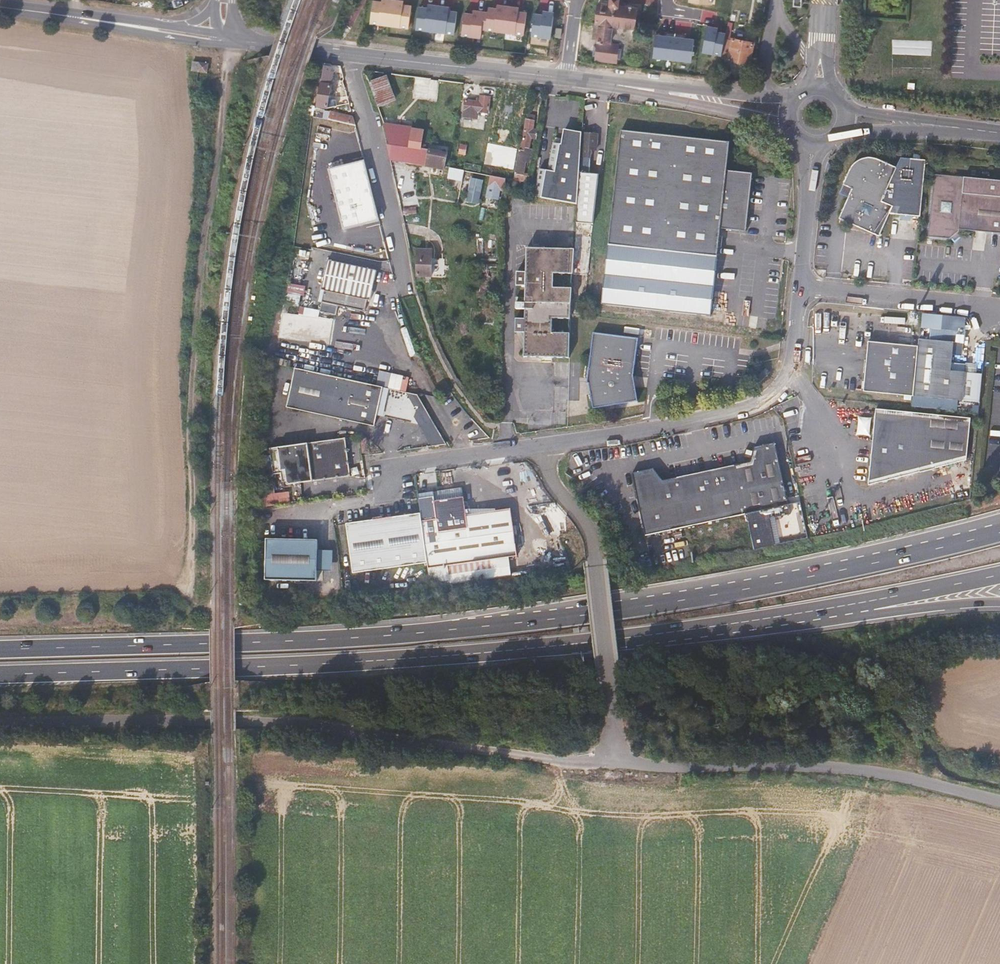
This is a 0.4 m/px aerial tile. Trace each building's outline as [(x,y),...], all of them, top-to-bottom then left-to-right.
[(368,25),(481,40),(483,31),(552,40),(556,14),(485,5),(484,13),(386,0),(372,0),(368,25)] [(621,43),(612,42),(613,30),(631,32),(634,6),(596,1),(593,24),(598,24),(593,62),(618,65),(621,43)] [(699,37),(655,31),(651,60),(696,66),(699,37)] [(748,60),(751,38),(730,35),(728,37),(721,36),(718,56),(748,60)] [(328,100),(335,67),(322,64),(316,98),(328,100)] [(212,76),(212,65),(201,65),(201,76),(212,76)] [(390,105),(380,80),(368,84),(377,110),(390,105)] [(495,93),(496,86),(482,84),(481,91),(495,93)] [(487,114),(488,98),(479,98),(479,100),(474,100),(473,103),(464,102),(461,118),(476,120),(476,114),(487,114)] [(356,122),(352,110),(330,103),(329,107),(325,106),(323,112),(356,122)] [(526,174),(531,141),(536,141),(537,131),(534,130),(536,117),(525,115),(513,181),(526,184),(529,184),(530,175),(526,174)] [(738,229),(744,169),(729,168),(731,141),(622,128),(619,164),(615,198),(612,232),(611,244),(639,247),(684,252),(719,255),(721,255),(722,229),(738,229)] [(417,165),(420,147),(422,133),(384,131),(386,150),(388,159),(417,165)] [(598,151),(598,135),(581,134),(580,139),(580,158),(592,159),(592,151),(598,151)] [(579,175),(580,158),(580,139),(562,136),(559,150),(550,149),(546,176),(535,174),(532,197),(576,205),(579,175)] [(443,171),(445,155),(425,151),(425,147),(420,147),(417,165),(443,171)] [(918,218),(923,160),(897,158),(889,171),(876,205),(888,210),(886,216),(918,218)] [(876,205),(889,171),(885,169),(880,168),(873,166),(865,164),(855,164),(850,166),(846,169),(843,174),(839,183),(833,199),(843,204),(836,225),(877,240),(886,216),(888,210),(876,205)] [(470,181),(464,180),(465,173),(452,171),(450,187),(469,190),(470,181)] [(963,192),(963,175),(934,172),(928,235),(949,238),(958,232),(999,236),(999,195),(963,192)] [(593,225),(595,195),(598,176),(579,175),(576,205),(576,225),(593,225)] [(963,175),(963,192),(999,195),(999,178),(963,175)] [(504,187),(505,180),(490,178),(488,189),(504,191),(504,187)] [(525,190),(526,184),(513,181),(505,180),(504,187),(525,190)] [(312,244),(313,235),(299,233),(299,241),(312,244)] [(718,259),(719,255),(684,252),(639,247),(611,244),(610,246),(634,249),(718,259)] [(714,303),(718,259),(634,249),(610,246),(608,271),(604,304),(648,308),(713,315),(714,303)] [(573,282),(574,250),(531,249),(530,293),(572,293),(573,282)] [(431,278),(432,259),(432,252),(417,251),(417,278),(431,278)] [(369,299),(375,268),(327,257),(320,287),(324,288),(321,299),(363,309),(365,298),(369,299)] [(445,278),(445,259),(432,259),(431,278),(445,278)] [(570,359),(572,317),(572,293),(530,293),(528,357),(570,359)] [(942,332),(945,317),(923,313),(920,328),(942,332)] [(633,386),(638,339),(593,333),(587,383),(590,383),(594,409),(639,400),(636,386),(633,386)] [(947,371),(947,363),(949,342),(916,339),(915,347),(911,397),(973,403),(976,373),(961,372),(947,371)] [(911,397),(915,347),(874,343),(863,342),(859,392),(899,396),(911,397)] [(961,372),(962,364),(947,363),(947,371),(961,372)] [(380,425),(389,384),(302,364),(292,404),(380,425)] [(757,382),(767,373),(763,368),(752,378),(757,382)] [(413,416),(432,449),(444,442),(425,409),(413,416)] [(965,461),(966,440),(968,418),(872,410),(871,431),(868,460),(866,485),(891,479),(923,472),(965,461)] [(858,435),(869,436),(870,421),(858,420),(858,435)] [(355,476),(350,435),(276,445),(279,472),(285,473),(285,479),(290,479),(291,484),(355,476)] [(706,522),(784,506),(770,442),(750,446),(746,462),(728,465),(658,480),(649,467),(630,472),(635,496),(640,518),(643,534),(706,522)] [(518,541),(516,525),(516,514),(471,517),(469,500),(468,490),(441,492),(440,503),(441,520),(427,521),(431,564),(431,567),(520,560),(518,541)] [(431,564),(427,521),(426,514),(350,520),(354,557),(355,570),(431,564)] [(748,523),(755,551),(776,546),(769,518),(748,523)] [(527,540),(526,525),(516,525),(518,541),(527,540)] [(320,568),(320,553),(321,541),(269,538),(268,578),(319,581),(320,568)] [(333,568),(333,553),(320,553),(320,568),(333,568)]
